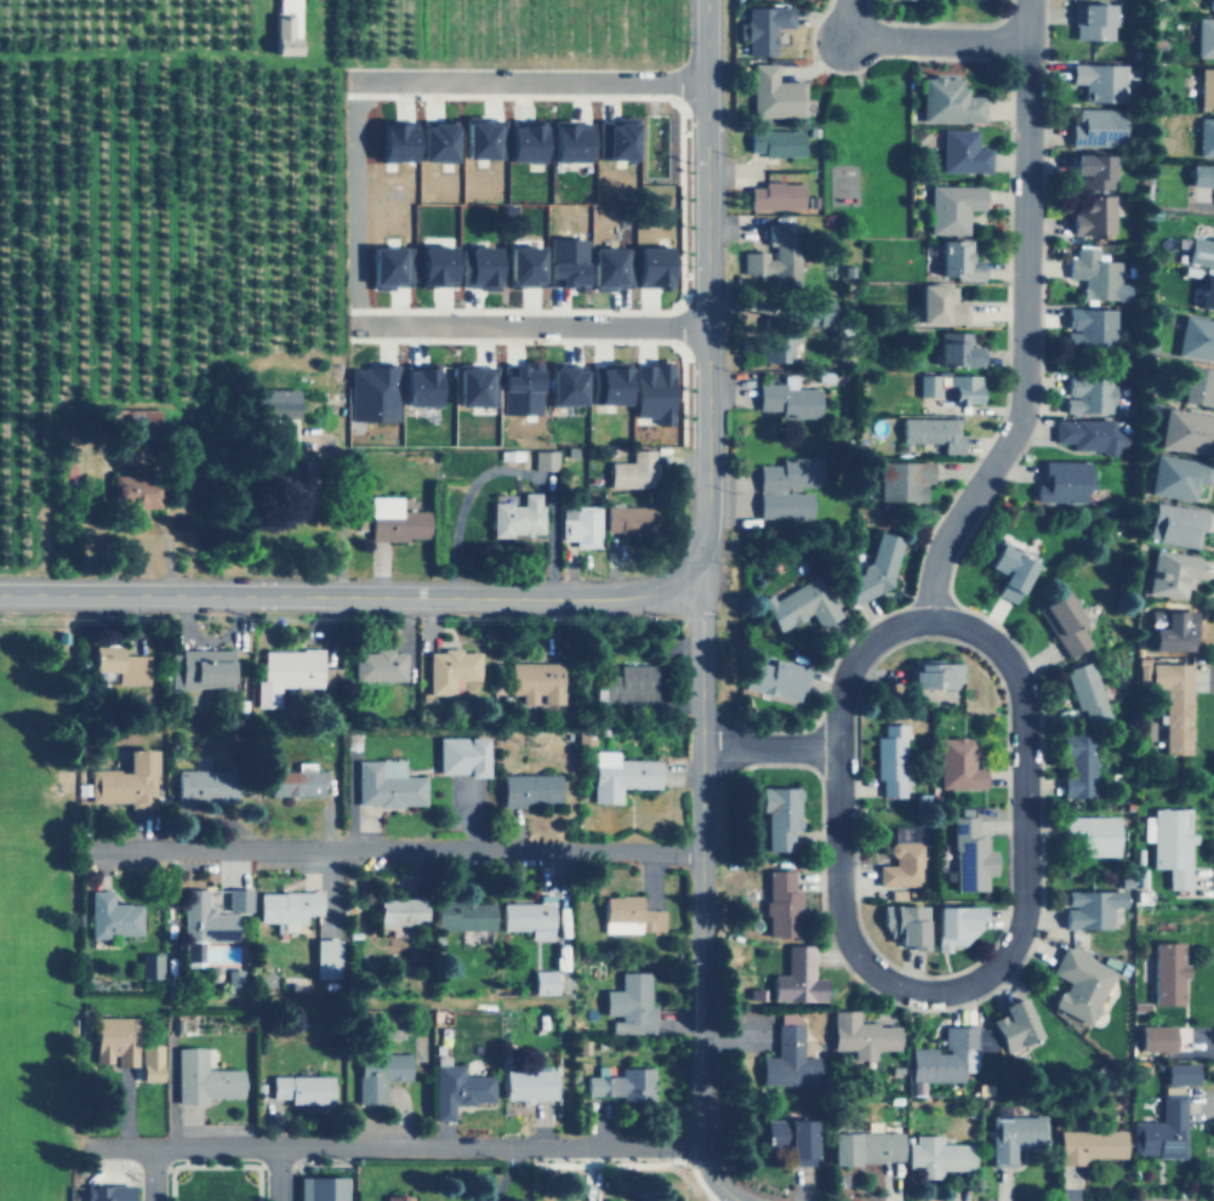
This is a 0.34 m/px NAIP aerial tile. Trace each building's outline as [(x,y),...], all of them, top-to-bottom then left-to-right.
[(274,13),(274,0),(297,0),(297,55),(267,55),(267,13),(274,13)] [(1073,40),(1111,38),(1110,4),(1076,4),(1077,22),(1072,22),(1073,40)] [(746,56),(773,56),(773,28),(790,28),(788,7),(745,7),(745,23),(736,23),(736,40),(746,40),(746,56)] [(1213,57),(1213,17),(1196,17),(1196,57),(1213,57)] [(1068,84),(1082,84),(1081,101),(1122,102),(1123,64),(1068,62),(1068,84)] [(775,63),(751,63),(751,116),(799,115),(798,80),(775,81),(775,63)] [(1213,106),(1213,68),(1198,68),(1197,106),(1213,106)] [(921,121),(981,123),(982,95),(962,95),(962,76),(921,75),(921,121)] [(1067,144),(1121,146),(1122,108),(1075,107),(1075,123),(1068,123),(1067,144)] [(600,159),(632,160),(633,116),(612,116),(612,124),(602,124),(600,159)] [(462,158),(502,158),(501,118),(461,119),(462,158)] [(1198,118),(1197,156),(1213,156),(1213,118),(1198,118)] [(589,123),(551,121),(549,161),(588,163),(589,123)] [(417,123),(416,161),(451,161),(452,124),(417,123)] [(506,161),(538,161),(538,124),(506,123),(506,161)] [(410,161),(410,125),(377,124),(376,160),(410,161)] [(941,171),(988,171),(988,148),(975,148),(975,129),(941,129),(941,171)] [(800,155),(800,130),(747,130),(747,152),(762,152),(762,156),(800,155)] [(1110,155),(1068,154),(1068,173),(1078,175),(1078,189),(1108,189),(1110,155)] [(1190,164),(1190,186),(1213,186),(1213,164),(1190,164)] [(800,182),(760,182),(760,186),(747,186),(747,209),(800,210),(800,182)] [(967,234),(967,210),(981,210),(981,187),(929,186),(928,234),(967,234)] [(1112,195),(1078,197),(1079,212),(1070,212),(1070,234),(1113,234),(1112,195)] [(741,252),(741,273),(773,273),(773,290),(798,290),(798,223),(765,223),(766,246),(770,246),(770,251),(741,252)] [(1213,266),(1213,240),(1178,234),(1176,247),(1186,249),(1185,262),(1213,266)] [(583,239),(546,239),(546,279),(555,279),(555,288),(582,289),(583,239)] [(937,279),(981,278),(980,260),(970,260),(969,239),(936,240),(937,279)] [(367,246),(367,286),(407,288),(409,247),(367,246)] [(449,286),(449,246),(417,246),(416,286),(449,286)] [(494,288),(494,246),(464,247),(464,261),(458,261),(458,288),(494,288)] [(538,285),(538,246),(506,246),(505,285),(538,285)] [(666,286),(667,247),(636,246),(634,286),(666,286)] [(1082,298),(1130,300),(1130,279),(1119,279),(1119,261),(1096,261),(1096,247),(1075,247),(1075,257),(1067,257),(1067,277),(1083,277),(1082,298)] [(1203,275),(1198,308),(1213,310),(1213,277),(1203,275)] [(954,285),(917,285),(916,324),(967,325),(967,301),(953,301),(954,285)] [(830,297),(813,297),(813,307),(804,307),(804,326),(831,325),(830,297)] [(1116,308),(1066,307),(1066,329),(1065,329),(1065,347),(1115,347),(1116,308)] [(1213,361),(1213,320),(1182,315),(1176,354),(1213,361)] [(793,363),(794,320),(764,320),(763,362),(793,363)] [(970,347),(970,332),(937,331),(937,365),(976,365),(976,347),(970,347)] [(632,416),(654,416),(654,425),(669,425),(669,362),(649,362),(649,365),(632,365),(632,416)] [(623,404),(623,363),(588,363),(587,394),(594,394),(594,404),(623,404)] [(500,415),(536,414),(535,364),(507,365),(507,375),(498,376),(500,415)] [(581,405),(580,364),(546,364),(547,405),(581,405)] [(454,406),(494,405),(492,365),(454,366),(454,406)] [(394,421),(395,366),(349,366),(348,420),(394,421)] [(1212,406),(1213,391),(1213,370),(1182,366),(1179,403),(1212,406)] [(400,404),(432,405),(433,368),(401,368),(400,404)] [(937,375),(917,374),(917,397),(937,397),(937,375)] [(976,404),(978,375),(950,374),(950,404),(976,404)] [(757,410),(780,410),(780,417),(819,417),(819,388),(796,388),(796,375),(782,375),(782,383),(757,382),(757,410)] [(1113,382),(1104,382),(1105,376),(1066,375),(1066,397),(1064,397),(1064,412),(1112,414),(1113,382)] [(296,389),(252,388),(251,416),(295,417),(296,389)] [(1202,454),(1206,436),(1213,436),(1213,415),(1164,408),(1158,448),(1202,454)] [(959,454),(961,433),(957,433),(957,419),(900,417),(900,442),(940,443),(940,454),(959,454)] [(1053,442),(1070,442),(1070,451),(1123,451),(1123,429),(1112,429),(1112,419),(1053,419),(1053,442)] [(632,461),(609,461),(609,488),(656,486),(655,449),(631,450),(632,461)] [(555,451),(534,450),(532,469),(555,471),(555,451)] [(1149,495),(1193,501),(1196,483),(1207,484),(1210,463),(1155,455),(1149,495)] [(758,518),(811,518),(811,489),(820,489),(820,456),(781,456),(781,463),(758,465),(758,518)] [(878,501),(922,502),(922,483),(929,483),(930,462),(878,461),(878,501)] [(1090,489),(1092,476),(1087,474),(1088,462),(1041,461),(1039,485),(1032,485),(1032,500),(1083,502),(1084,488),(1090,489)] [(158,508),(158,478),(112,477),(110,505),(126,506),(125,523),(143,524),(143,508),(158,508)] [(541,493),(520,493),(520,503),(490,502),(490,536),(541,536),(541,493)] [(427,511),(400,511),(399,495),(369,496),(369,540),(427,539),(427,511)] [(1147,541),(1197,548),(1203,511),(1152,502),(1147,541)] [(599,505),(560,505),(560,540),(574,540),(574,547),(600,547),(599,505)] [(605,533),(654,534),(654,506),(606,505),(605,533)] [(851,605),(887,587),(901,539),(876,531),(865,570),(840,582),(851,605)] [(1002,574),(993,596),(1014,604),(1031,563),(1015,557),(1019,550),(998,541),(987,568),(1002,574)] [(1146,593),(1182,599),(1185,588),(1191,590),(1196,556),(1153,550),(1150,574),(1149,574),(1146,593)] [(771,598),(770,593),(759,598),(776,632),(811,615),(817,627),(839,617),(819,575),(771,598)] [(1066,658),(1088,644),(1079,631),(1084,627),(1062,591),(1036,607),(1066,658)] [(1193,611),(1147,613),(1147,650),(1190,649),(1189,632),(1195,632),(1193,611)] [(118,683),(148,684),(149,655),(119,654),(119,647),(91,645),(90,671),(118,672),(118,683)] [(171,687),(230,688),(232,650),(171,649),(171,687)] [(263,650),(263,679),(257,679),(257,707),(281,707),(280,687),(321,687),(321,649),(263,650)] [(405,650),(353,651),(354,681),(406,679),(405,650)] [(427,650),(427,695),(454,695),(454,679),(479,679),(479,650),(427,650)] [(1149,685),(1147,658),(1138,658),(1138,685),(1149,685)] [(743,691),(799,700),(805,665),(773,659),(771,665),(747,661),(743,691)] [(1062,670),(1077,711),(1082,708),(1087,725),(1108,718),(1089,660),(1062,670)] [(509,694),(520,694),(520,704),(536,704),(536,694),(543,695),(543,704),(562,704),(563,662),(509,661),(509,694)] [(959,662),(908,662),(908,688),(959,688),(959,662)] [(656,664),(619,665),(620,675),(605,675),(605,701),(657,700),(656,664)] [(1164,689),(1164,755),(1190,755),(1190,664),(1150,664),(1150,688),(1164,689)] [(880,797),(904,797),(905,724),(882,723),(882,736),(876,736),(874,779),(880,779),(880,797)] [(435,725),(490,727),(489,768),(434,767),(435,725)] [(1061,797),(1094,796),(1093,734),(1062,735),(1064,775),(1061,775),(1061,797)] [(939,787),(982,789),(984,768),(971,768),(971,738),(939,738),(939,787)] [(660,750),(660,778),(622,776),(621,795),(589,793),(589,739),(620,740),(620,749),(660,750)] [(350,749),(352,797),(423,796),(422,767),(405,767),(404,747),(350,749)] [(90,769),(90,802),(130,802),(130,809),(155,808),(155,750),(125,750),(126,769),(90,769)] [(497,761),(496,802),(523,802),(523,796),(558,797),(558,762),(497,761)] [(269,770),(270,797),(320,796),(320,784),(324,784),(324,770),(314,772),(313,762),(295,762),(295,770),(269,770)] [(177,769),(176,801),(236,802),(238,770),(177,769)] [(792,830),(798,830),(799,787),(760,787),(759,812),(766,812),(765,850),(791,850),(792,830)] [(1189,889),(1190,837),(1189,837),(1190,808),(1152,808),(1152,826),(1144,826),(1144,839),(1152,841),(1152,867),(1168,867),(1168,889),(1189,889)] [(1117,816),(1064,815),(1062,836),(1078,836),(1077,855),(1117,856),(1117,816)] [(952,890),(985,890),(986,875),(993,875),(993,852),(986,852),(986,838),(975,838),(975,816),(953,816),(952,890)] [(792,870),(765,870),(765,937),(799,937),(799,890),(792,890),(792,870)] [(226,910),(249,910),(250,887),(226,887),(226,910)] [(138,903),(110,903),(110,888),(87,889),(89,938),(106,938),(106,934),(139,933),(138,903)] [(182,964),(201,964),(201,939),(234,939),(234,912),(206,912),(206,888),(182,888),(182,964)] [(256,892),(257,921),(303,920),(303,912),(318,912),(318,890),(256,892)] [(1110,928),(1110,907),(1123,906),(1123,890),(1065,892),(1065,907),(1062,907),(1062,929),(1110,928)] [(501,901),(501,928),(530,929),(529,938),(552,939),(553,894),(537,893),(537,903),(501,901)] [(603,895),(603,932),(663,930),(663,909),(639,909),(639,894),(603,895)] [(420,897),(375,897),(374,922),(420,923),(420,897)] [(491,928),(492,903),(473,901),(473,899),(433,898),(432,927),(491,928)] [(907,946),(907,952),(923,952),(922,905),(880,906),(882,934),(895,934),(895,946),(907,946)] [(979,907),(934,907),(934,951),(948,951),(948,943),(974,943),(974,922),(980,922),(979,907)] [(338,977),(338,938),(314,938),(314,977),(338,977)] [(1151,1003),(1180,1003),(1181,975),(1186,975),(1186,963),(1180,963),(1181,941),(1152,940),(1151,1003)] [(811,978),(811,945),(786,945),(787,973),(771,973),(771,1000),(825,998),(825,978),(811,978)] [(1050,973),(1064,979),(1051,1007),(1090,1024),(1113,968),(1061,946),(1050,973)] [(141,977),(161,977),(161,952),(141,952),(141,977)] [(554,994),(555,969),(532,968),(532,992),(554,994)] [(648,971),(620,971),(619,989),(603,989),(603,1015),(611,1015),(610,1032),(654,1032),(654,1004),(648,1004),(648,971)] [(1037,1037),(1021,994),(998,1002),(1002,1013),(988,1018),(1001,1051),(1037,1037)] [(857,1009),(832,1009),(832,1049),(853,1049),(853,1059),(876,1059),(876,1049),(897,1049),(897,1023),(857,1023),(857,1009)] [(760,1085),(817,1085),(817,1057),(800,1057),(802,1012),(777,1011),(777,1057),(760,1055),(760,1085)] [(135,1017),(93,1015),(92,1061),(113,1061),(113,1065),(135,1065),(135,1017)] [(961,1081),(961,1047),(975,1047),(975,1024),(944,1025),(944,1052),(936,1052),(936,1047),(910,1047),(910,1094),(924,1094),(924,1081),(961,1081)] [(1172,1024),(1138,1024),(1138,1049),(1172,1049),(1172,1024)] [(160,1043),(139,1043),(138,1080),(160,1080),(160,1043)] [(176,1103),(204,1103),(204,1097),(241,1097),(241,1068),(205,1069),(204,1046),(176,1046),(176,1103)] [(407,1080),(409,1053),(382,1052),(382,1049),(370,1049),(370,1055),(358,1055),(357,1103),(384,1103),(384,1078),(407,1080)] [(1164,1063),(1164,1083),(1196,1082),(1195,1061),(1164,1063)] [(433,1064),(433,1120),(451,1120),(451,1102),(491,1102),(491,1075),(462,1075),(462,1063),(433,1064)] [(620,1065),(620,1075),(604,1075),(604,1066),(597,1066),(597,1075),(585,1075),(585,1094),(621,1095),(621,1099),(651,1099),(651,1066),(620,1065)] [(552,1098),(551,1068),(501,1069),(501,1099),(552,1098)] [(331,1075),(270,1076),(270,1098),(289,1097),(289,1103),(331,1103),(331,1075)] [(1184,1155),(1184,1093),(1161,1093),(1159,1121),(1132,1120),(1132,1155),(1184,1155)] [(991,1166),(1015,1166),(1015,1145),(1047,1145),(1047,1115),(991,1115),(991,1166)] [(813,1163),(811,1117),(765,1119),(765,1145),(786,1144),(787,1163),(813,1163)] [(1125,1157),(1124,1128),(1059,1129),(1060,1163),(1088,1163),(1088,1157),(1125,1157)] [(831,1132),(831,1162),(901,1161),(901,1131),(831,1132)] [(940,1168),(971,1169),(973,1143),(939,1143),(940,1134),(913,1134),(913,1143),(906,1143),(906,1166),(919,1166),(919,1177),(939,1177),(940,1168)] [(296,1200),(344,1200),(343,1174),(296,1176),(296,1200)] [(130,1184),(85,1183),(84,1200),(129,1200),(130,1184)]
